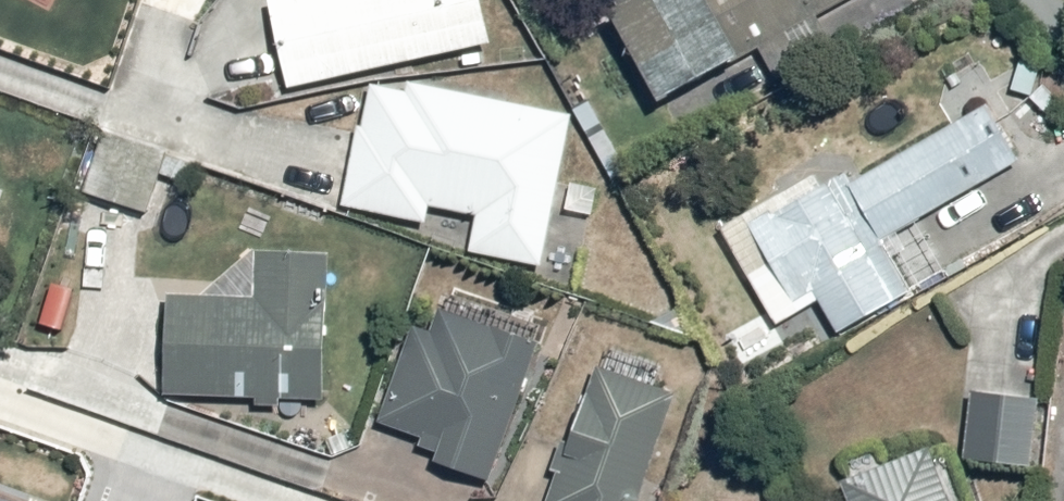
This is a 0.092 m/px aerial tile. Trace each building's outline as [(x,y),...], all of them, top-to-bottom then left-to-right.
[(286,92),(491,46),(481,0),(289,0),(266,5),(286,92)] [(655,107),(756,52),(775,90),(836,58),(815,19),(850,0),(644,0),(607,19),(655,107)] [(368,88),(341,208),(427,226),(430,209),(476,219),(469,253),(539,268),(574,118),(410,86),(408,96),(368,88)] [(948,268),(923,223),(1008,175),(973,114),(854,187),(846,174),(751,227),(823,345),(948,268)] [(173,142),(106,123),(86,196),(153,214),(173,142)] [(168,296),(164,396),(323,404),(330,257),(258,255),(254,301),(168,296)] [(418,305),(379,424),(441,445),(434,464),(489,484),(539,346),(418,305)] [(678,398),(597,370),(549,500),(643,500),(678,398)] [(1046,396),(974,389),(967,459),(1040,465),(1046,396)] [(847,500),(949,500),(930,452),(842,489),(847,500)]
